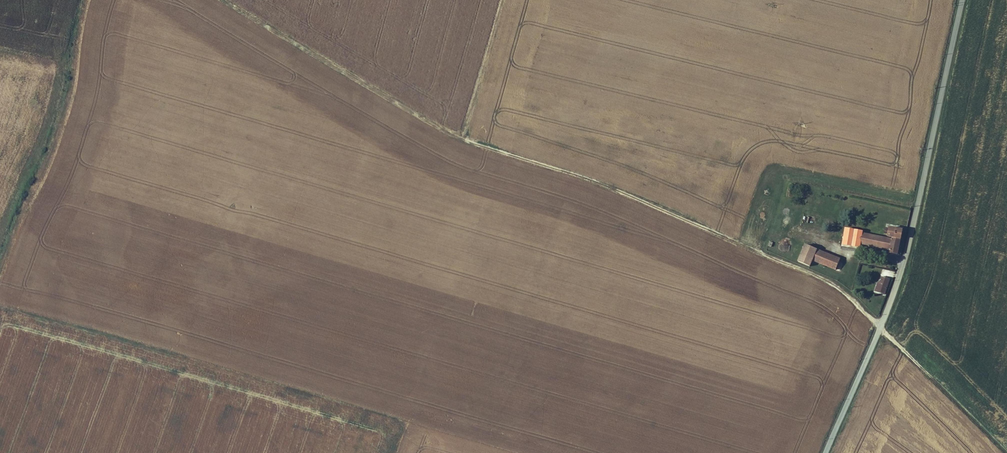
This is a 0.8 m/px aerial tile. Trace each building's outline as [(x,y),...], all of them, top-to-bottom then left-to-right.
[(862,232),(846,229),(843,245),(859,249),(860,245),(890,250),(889,254),(897,255),(902,231),(885,228),(884,234),(887,235),(887,237),(892,238),(892,240),(862,235),(862,232)] [(806,245),(799,262),(810,267),(813,260),(837,270),(841,260),(806,245)] [(889,280),(881,277),(880,283),(878,282),(875,291),(884,294),(889,280)]
